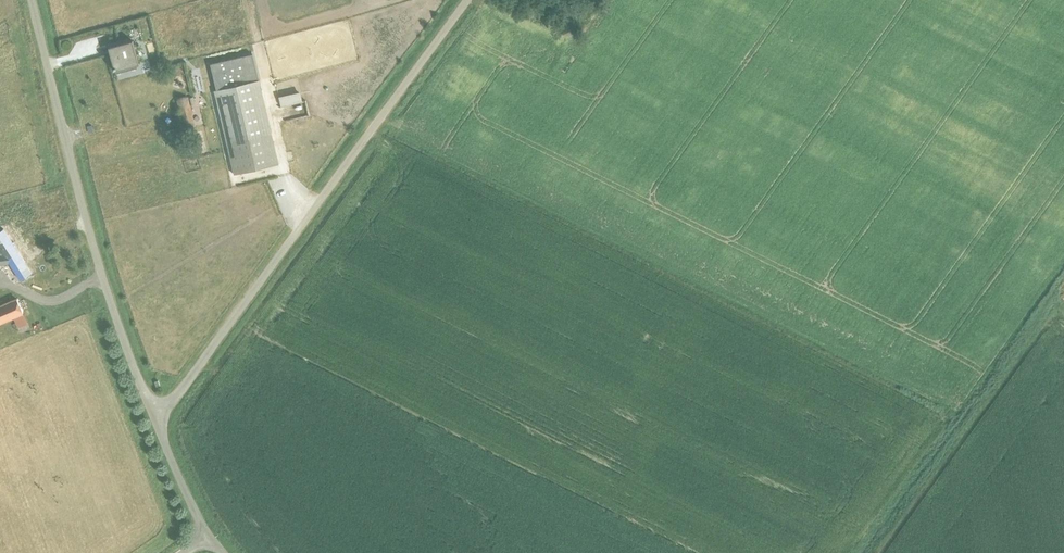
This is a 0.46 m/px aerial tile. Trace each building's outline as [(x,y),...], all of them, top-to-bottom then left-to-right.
[(118,49),(110,51),(115,70),(140,64),(133,40),(117,45),(118,49)] [(253,54),(211,64),(217,90),(215,90),(234,173),(279,163),(259,80),(253,54)] [(134,67),(120,70),(122,77),(136,74),(134,67)] [(284,103),(305,101),(304,90),(282,92),(284,103)] [(196,127),(189,97),(179,100),(186,129),(196,127)] [(6,264),(17,281),(18,281),(17,279),(27,272),(28,274),(29,273),(1,230),(0,230),(1,231),(0,232),(0,265),(6,264)] [(23,312),(18,300),(0,307),(0,322),(14,316),(21,332),(30,328),(23,312)]
